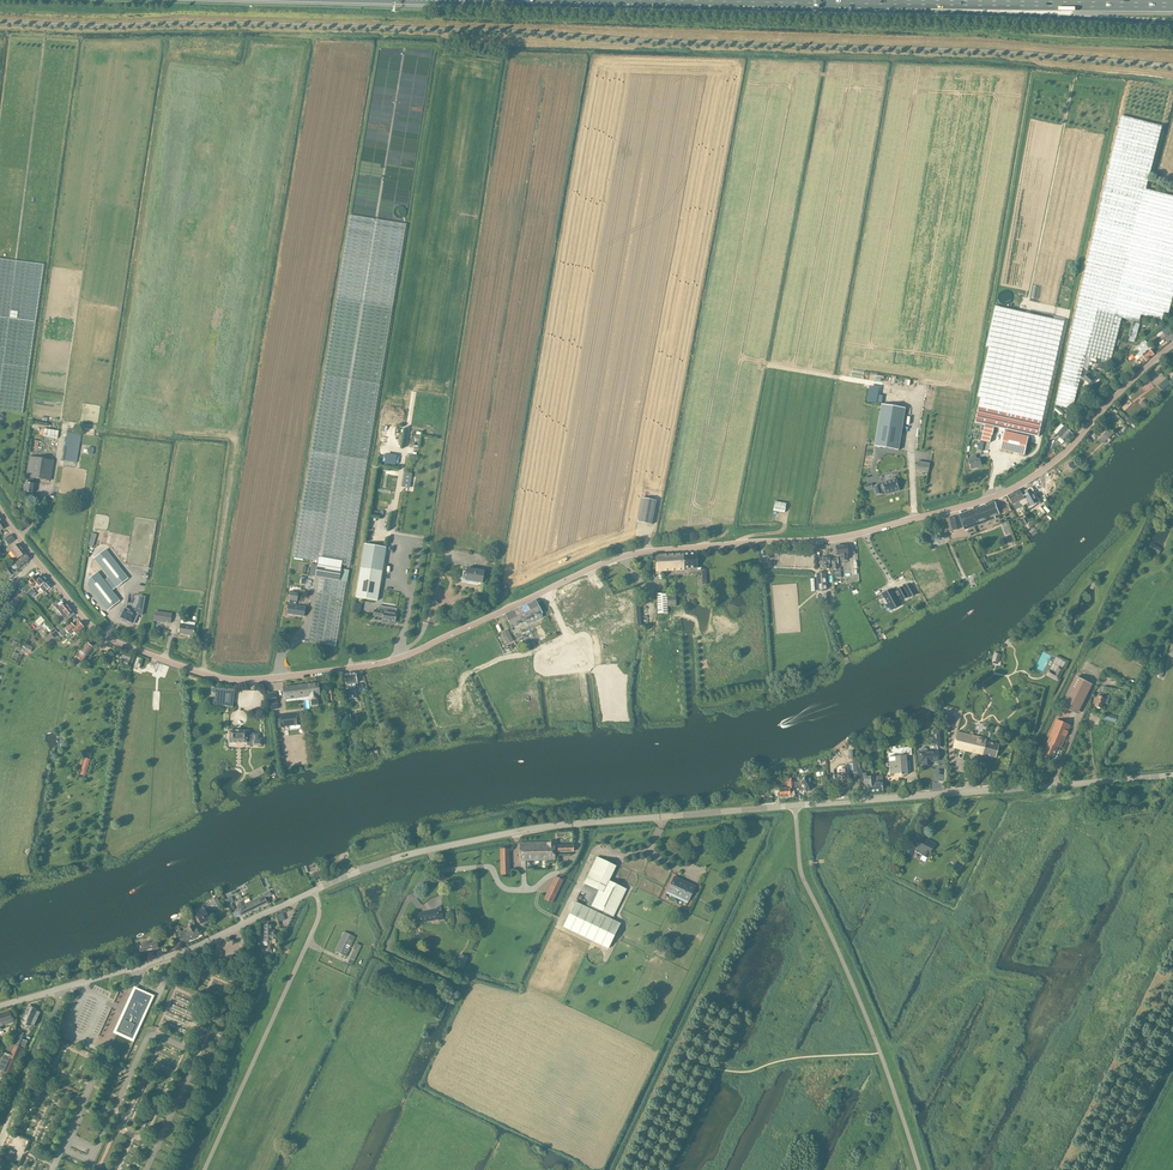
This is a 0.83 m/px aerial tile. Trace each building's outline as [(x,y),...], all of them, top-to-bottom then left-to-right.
[(1056,405),(1073,408),(1081,376),(1086,356),(1090,358),(1097,359),(1102,361),(1110,363),(1122,318),(1132,321),(1139,322),(1141,315),(1162,320),(1164,313),(1168,314),(1172,296),(1172,196),(1147,190),(1146,189),(1157,146),(1158,144),(1162,125),(1122,115),(1086,269),(1068,352),(1056,405)] [(325,578),(346,582),(347,582),(349,570),(341,569),(342,564),(350,566),(361,499),(380,383),(392,310),(406,224),(350,215),(336,299),(333,317),(313,439),(294,557),(319,561),(317,565),(315,577),(325,578)] [(44,264),(0,259),(0,410),(22,413),(44,264)] [(986,347),(973,423),(1039,438),(1055,363),(1056,363),(1065,322),(995,306),(986,347)] [(1145,340),(1134,350),(1140,357),(1142,356),(1147,361),(1154,355),(1153,354),(1155,353),(1151,348),(1145,340)] [(1086,356),(1081,376),(1083,378),(1090,384),(1094,379),(1092,377),(1093,376),(1087,370),(1090,360),(1090,358),(1086,356)] [(1099,361),(1097,369),(1104,371),(1106,362),(1099,361)] [(882,404),(875,446),(899,450),(906,408),(882,404)] [(1071,420),(1068,423),(1073,428),(1076,425),(1071,420)] [(985,426),(981,441),(990,443),(991,435),(992,435),(994,428),(985,426)] [(1064,426),(1056,434),(1057,435),(1060,438),(1065,443),(1073,434),(1064,426)] [(1099,439),(1104,443),(1112,435),(1107,431),(1099,439)] [(76,463),(81,434),(67,432),(62,460),(76,463)] [(1005,432),(1001,450),(1025,455),(1029,437),(1005,432)] [(971,459),(968,460),(969,465),(971,464),(972,469),(977,468),(977,467),(981,465),(981,462),(980,459),(977,459),(976,455),(971,456),(971,459)] [(50,481),(53,461),(29,457),(26,477),(28,477),(27,483),(25,483),(23,492),(32,493),(33,484),(34,478),(50,481)] [(929,472),(930,463),(918,461),(917,470),(929,472)] [(895,479),(895,478),(887,480),(888,481),(883,483),(883,485),(880,486),(880,484),(874,486),(877,495),(882,494),(882,492),(885,491),(886,494),(899,490),(898,483),(898,480),(897,480),(896,479),(895,479)] [(1020,489),(1015,492),(1018,497),(1017,498),(1020,501),(1019,502),(1021,505),(1021,506),(1029,502),(1031,506),(1038,502),(1035,497),(1036,497),(1034,495),(1031,490),(1024,494),(1025,495),(1024,496),(1020,489)] [(1015,492),(1008,495),(1016,510),(1022,507),(1021,506),(1021,505),(1019,502),(1020,501),(1017,498),(1018,497),(1015,492)] [(652,525),(656,501),(642,498),(637,522),(652,525)] [(784,513),(786,503),(775,501),(773,511),(784,513)] [(995,517),(1000,515),(995,503),(985,506),(985,505),(959,515),(965,530),(995,519),(995,517)] [(958,530),(955,517),(945,519),(948,532),(958,530)] [(8,545),(15,540),(12,536),(5,541),(8,545)] [(24,553),(17,544),(10,550),(16,559),(24,553)] [(361,567),(356,597),(377,601),(382,571),(386,547),(364,544),(361,567)] [(848,554),(847,545),(836,546),(837,555),(841,555),(841,560),(848,560),(847,554),(848,554)] [(106,550),(94,559),(117,587),(128,578),(106,550)] [(697,568),(696,553),(683,553),(655,555),(656,571),(684,570),(684,568),(697,568)] [(17,568),(29,559),(25,554),(13,564),(17,568)] [(830,565),(830,558),(820,558),(820,565),(820,568),(830,568),(830,565)] [(482,583),(484,571),(467,568),(467,572),(463,571),(462,578),(465,579),(465,580),(482,583)] [(826,579),(825,579),(825,573),(818,574),(819,590),(826,590),(826,579)] [(39,587),(47,580),(42,575),(38,579),(35,575),(28,581),(31,585),(35,582),(39,587)] [(100,576),(88,586),(107,610),(120,601),(100,576)] [(346,582),(325,578),(322,594),(318,593),(309,642),(335,646),(346,582)] [(43,592),(51,585),(47,580),(39,587),(43,592)] [(916,594),(911,583),(904,587),(910,597),(916,594)] [(893,589),(884,594),(891,606),(900,602),(897,596),(900,595),(903,599),(907,597),(902,587),(897,589),(899,592),(896,594),(893,589)] [(287,614),(304,616),(306,607),(296,606),(297,601),(298,592),(291,591),(289,600),(290,600),(289,604),(288,604),(287,614)] [(676,607),(676,596),(667,596),(667,594),(657,594),(658,614),(667,613),(667,607),(676,607)] [(122,613),(120,617),(122,618),(123,619),(126,621),(127,621),(130,622),(133,623),(133,624),(133,623),(134,622),(138,615),(142,615),(145,597),(140,596),(138,602),(133,612),(130,611),(129,610),(126,608),(125,608),(124,608),(124,609),(123,609),(122,612),(122,613)] [(75,615),(65,602),(64,603),(62,601),(55,606),(66,622),(70,619),(70,618),(75,615)] [(536,604),(521,612),(528,627),(535,623),(536,624),(540,622),(540,621),(544,619),(537,604),(536,604)] [(374,610),(373,616),(382,617),(382,621),(395,623),(397,613),(396,613),(397,609),(379,606),(378,610),(374,610)] [(170,623),(172,614),(155,611),(154,621),(170,623)] [(509,618),(508,618),(516,633),(528,627),(521,612),(509,618)] [(76,634),(84,627),(79,622),(74,626),(71,623),(65,629),(64,628),(59,633),(61,636),(67,631),(70,635),(74,631),(76,634)] [(194,636),(195,626),(181,624),(179,634),(194,636)] [(59,634),(54,628),(49,632),(54,638),(59,634)] [(471,636),(469,637),(471,642),(473,641),(474,643),(479,641),(479,642),(489,637),(490,636),(489,633),(488,634),(486,631),(484,632),(483,629),(479,630),(475,632),(476,632),(470,635),(471,636)] [(510,634),(503,637),(507,644),(513,641),(510,634)] [(87,656),(93,648),(88,643),(83,650),(81,648),(78,652),(80,654),(77,658),(83,662),(86,658),(85,657),(87,656)] [(128,666),(132,655),(124,652),(122,658),(124,659),(123,661),(124,662),(124,664),(128,666)] [(1049,669),(1046,675),(1059,681),(1065,669),(1059,666),(1056,672),(1049,669)] [(352,688),(351,684),(357,683),(356,673),(344,675),(346,685),(347,684),(347,689),(345,689),(346,700),(353,699),(352,688)] [(1072,711),(1087,682),(1076,677),(1062,706),(1072,711)] [(610,703),(616,703),(614,678),(598,679),(601,704),(601,707),(602,707),(601,704),(610,703),(610,706),(610,703)] [(319,705),(317,694),(319,694),(318,683),(316,684),(315,683),(309,684),(309,685),(303,685),(303,686),(299,687),(299,686),(284,688),(285,699),(310,695),(311,706),(319,705)] [(1099,696),(1095,706),(1101,708),(1103,703),(1105,704),(1105,703),(1108,704),(1110,695),(1126,699),(1128,691),(1130,691),(1130,687),(1123,684),(1123,686),(1121,685),(1121,687),(1121,688),(1122,689),(1122,690),(1103,687),(1101,693),(1100,693),(1099,696)] [(577,686),(554,688),(555,706),(565,705),(564,698),(567,694),(578,693),(582,693),(582,692),(578,692),(577,689),(581,689),(581,688),(577,689),(577,686)] [(233,707),(234,690),(212,688),(212,693),(215,693),(215,701),(211,700),(211,705),(233,707)] [(338,700),(337,690),(327,692),(328,697),(329,701),(338,700)] [(530,692),(519,693),(521,715),(532,714),(530,692)] [(277,701),(275,693),(267,694),(268,702),(277,701)] [(300,725),(299,713),(277,715),(278,727),(300,725)] [(952,727),(955,718),(948,716),(945,725),(952,727)] [(1049,743),(1044,754),(1053,758),(1058,747),(1061,748),(1071,725),(1057,719),(1047,742),(1049,743)] [(245,743),(246,742),(248,742),(252,742),(252,746),(262,746),(262,739),(260,739),(260,734),(253,734),(253,735),(248,735),(248,731),(242,731),(242,730),(235,730),(235,731),(230,731),(229,742),(231,742),(232,743),(235,743),(235,742),(236,742),(236,743),(241,743),(241,742),(242,742),(242,743),(245,743)] [(957,732),(953,747),(995,757),(998,744),(986,741),(986,739),(957,732)] [(889,763),(886,763),(887,767),(889,767),(889,773),(900,772),(901,775),(907,774),(907,772),(910,772),(909,761),(906,762),(906,756),(912,755),(911,747),(903,748),(903,755),(899,756),(888,757),(889,763)] [(920,755),(918,755),(918,762),(922,762),(922,765),(931,765),(931,761),(939,761),(938,750),(927,751),(927,749),(925,748),(921,748),(920,750),(921,752),(920,752),(920,755)] [(86,771),(90,759),(85,758),(82,770),(86,771)] [(842,786),(842,785),(847,785),(846,779),(848,779),(848,774),(851,774),(851,773),(851,770),(848,771),(847,767),(841,767),(842,773),(837,774),(834,774),(834,775),(834,776),(834,777),(834,778),(834,779),(837,779),(837,786),(838,786),(839,786),(840,786),(840,787),(841,786),(842,786)] [(264,773),(262,768),(255,771),(258,776),(264,773)] [(862,769),(858,769),(859,781),(864,781),(864,783),(867,783),(867,792),(876,791),(874,776),(866,777),(866,773),(863,773),(862,772),(862,769)] [(882,775),(874,776),(876,791),(882,791),(882,782),(883,782),(882,775)] [(804,790),(805,792),(811,789),(808,783),(808,776),(804,778),(804,777),(802,778),(802,779),(799,781),(794,782),(795,791),(804,790)] [(781,786),(775,787),(775,790),(779,790),(780,796),(789,795),(794,795),(793,789),(792,778),(787,779),(787,788),(781,788),(781,786)] [(926,839),(922,837),(915,851),(927,858),(929,858),(931,853),(930,852),(934,843),(929,841),(926,840),(926,839)] [(520,844),(520,861),(555,860),(555,852),(558,851),(557,846),(555,846),(555,842),(520,844)] [(910,845),(905,853),(911,855),(915,847),(910,845)] [(509,849),(500,849),(501,869),(509,869),(509,849)] [(575,902),(563,927),(608,948),(620,923),(610,919),(612,916),(613,916),(626,889),(609,880),(616,866),(597,857),(584,883),(585,883),(584,887),(594,892),(590,900),(593,902),(591,906),(592,906),(591,909),(575,902)] [(563,880),(555,876),(544,899),(552,903),(563,880)] [(685,882),(674,876),(666,893),(687,903),(694,889),(684,884),(685,882)] [(284,885),(279,888),(284,898),(303,889),(298,879),(293,881),(291,878),(283,882),(284,885)] [(237,905),(238,907),(238,908),(242,916),(268,903),(265,898),(271,895),(270,891),(263,894),(264,895),(245,904),(245,902),(242,901),(238,902),(237,905)] [(205,909),(198,913),(202,923),(209,919),(205,909)] [(416,914),(417,920),(422,919),(422,922),(438,919),(439,920),(443,919),(442,911),(437,912),(437,910),(416,914)] [(460,911),(453,912),(455,924),(462,923),(460,911)] [(188,932),(179,936),(183,943),(200,935),(197,927),(195,928),(194,924),(186,928),(188,932)] [(265,936),(264,936),(264,941),(265,940),(269,940),(269,945),(268,945),(268,948),(268,950),(272,950),(272,940),(272,939),(275,939),(275,930),(271,931),(271,924),(264,924),(265,936)] [(335,951),(346,956),(355,937),(344,932),(335,951)] [(156,939),(141,943),(142,948),(140,949),(141,954),(149,952),(148,951),(158,948),(156,939)] [(352,965),(361,945),(357,943),(348,963),(352,965)] [(460,955),(455,966),(461,969),(466,958),(460,955)] [(150,997),(136,991),(118,1031),(132,1037),(150,997)] [(30,1026),(31,1024),(34,1025),(38,1017),(34,1016),(37,1010),(34,1008),(35,1008),(32,1007),(29,1006),(27,1011),(27,1010),(25,1013),(26,1014),(24,1018),(25,1019),(23,1023),(30,1026)] [(0,1014),(0,1031),(2,1030),(0,1026),(15,1021),(11,1010),(0,1014)] [(23,1048),(15,1044),(4,1071),(12,1074),(23,1048)] [(9,1150),(5,1159),(10,1161),(14,1152),(9,1150)]
